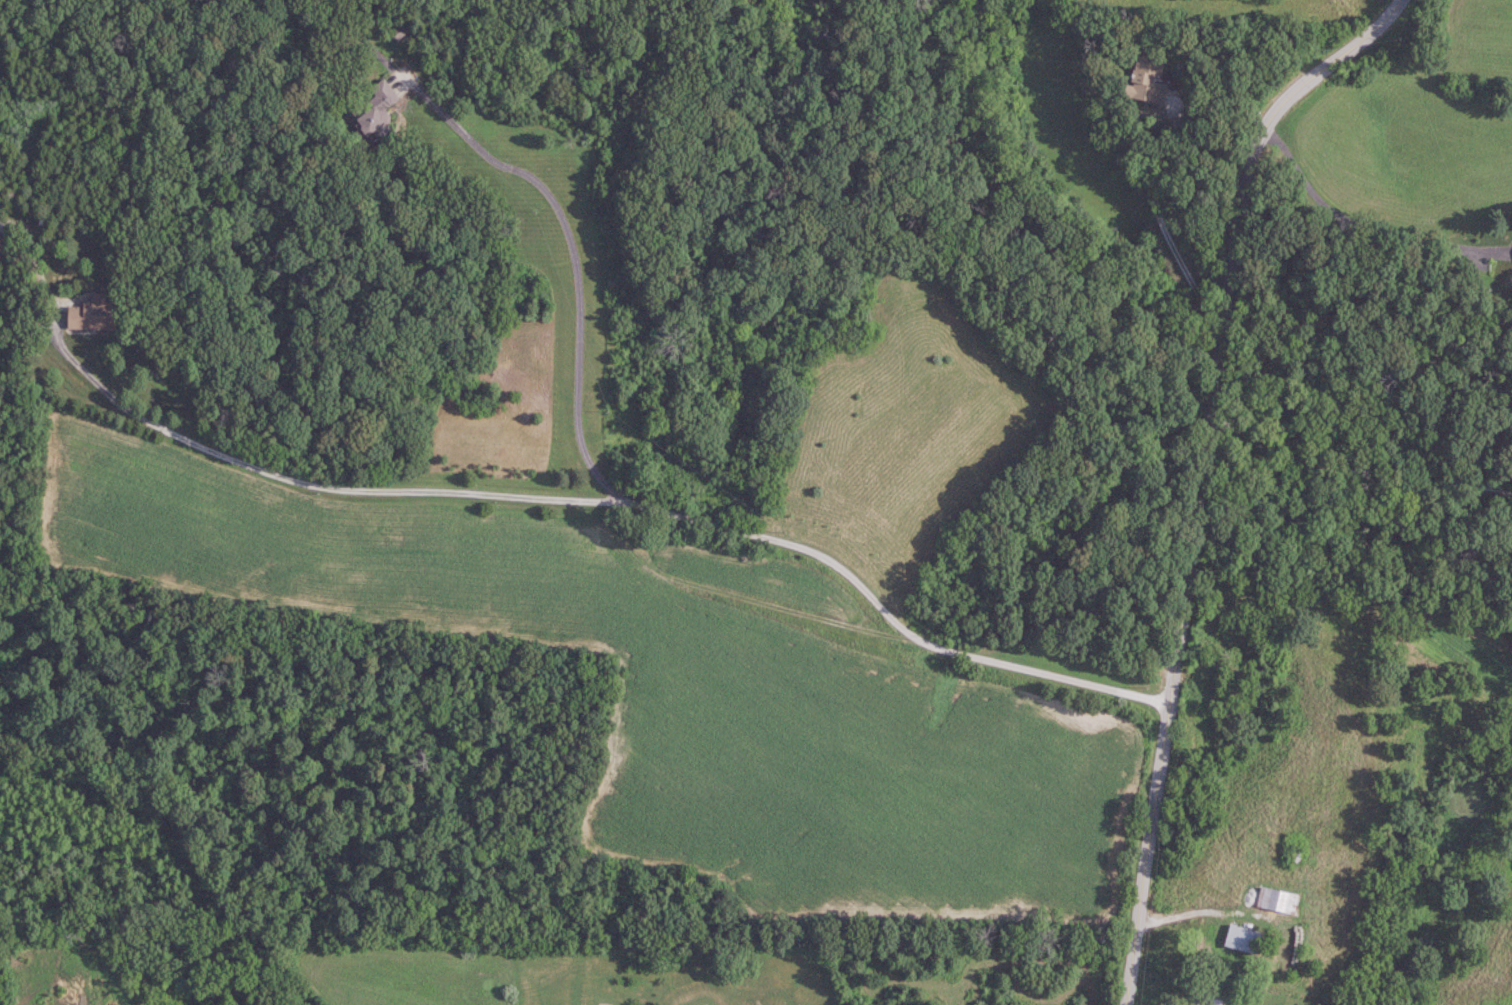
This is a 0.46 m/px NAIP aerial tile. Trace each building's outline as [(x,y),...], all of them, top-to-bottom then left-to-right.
[(1166,102),(1169,83),(1161,81),(1165,59),(1137,55),(1130,96),(1166,102)] [(394,121),(387,109),(400,101),(387,79),(372,88),(378,98),(356,112),(370,135),(394,121)] [(70,329),(118,330),(118,302),(107,302),(107,293),(94,293),(94,301),(85,301),(85,307),(70,306),(70,329)] [(1297,914),(1301,893),(1262,886),(1258,907),(1297,914)] [(1227,946),(1260,955),(1265,934),(1232,925),(1227,946)] [(1205,1004),(1225,1004),(1225,993),(1205,993),(1205,1004)]
